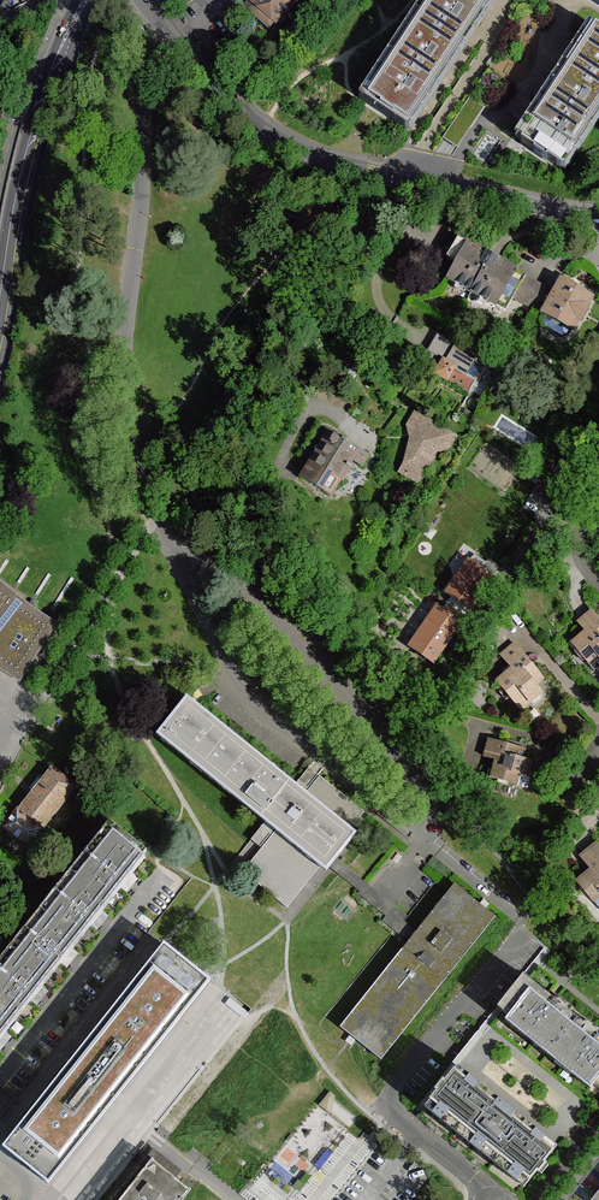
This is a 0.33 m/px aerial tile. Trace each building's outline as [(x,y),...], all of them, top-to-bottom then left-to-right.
[(298,0),(255,0),(252,4),(256,8),(274,22),(277,25),(298,0)] [(406,128),(491,0),(433,0),(366,101),(406,128)] [(274,22),(256,8),(251,13),(269,28),(274,22)] [(561,169),(598,112),(598,30),(596,28),(521,142),(561,169)] [(464,223),(466,212),(455,210),(454,221),(464,223)] [(457,264),(448,279),(472,292),(492,256),(469,242),(468,244),(459,238),(447,258),(457,264)] [(513,268),(492,256),(472,292),(492,304),(513,268)] [(517,270),(513,268),(492,304),(496,306),(496,305),(506,311),(514,298),(535,310),(536,308),(547,289),(516,271),(517,270)] [(592,298),(561,281),(554,293),(543,312),(547,314),(571,327),(575,329),(592,298)] [(536,308),(543,312),(554,293),(552,292),(547,289),(536,308)] [(571,327),(547,314),(543,322),(544,326),(562,336),(567,335),(571,327)] [(445,358),(435,374),(469,394),(477,381),(475,379),(483,365),(455,349),(449,359),(445,358)] [(455,437),(416,415),(409,426),(410,430),(417,434),(416,437),(413,436),(408,455),(414,458),(405,474),(419,482),(437,451),(440,452),(444,444),(449,447),(455,437)] [(327,428),(299,475),(331,496),(353,461),(362,467),(369,454),(327,428)] [(528,469),(524,476),(534,483),(539,476),(528,469)] [(443,590),(451,595),(455,584),(462,571),(460,570),(466,562),(467,563),(472,558),(466,555),(443,590)] [(455,584),(451,595),(468,607),(471,609),(484,589),(481,586),(485,580),(489,583),(492,578),(481,571),(486,563),(475,555),(472,558),(467,563),(466,562),(460,570),(462,571),(455,584)] [(18,677),(51,626),(21,607),(22,605),(0,587),(0,665),(18,677)] [(468,607),(451,595),(441,610),(458,622),(468,607)] [(429,618),(438,608),(432,604),(406,643),(415,649),(418,640),(422,630),(420,629),(428,617),(429,618)] [(418,640),(415,649),(434,662),(447,644),(443,641),(447,634),(451,637),(461,624),(458,622),(441,610),(438,608),(429,618),(428,617),(420,629),(422,630),(418,640)] [(593,611),(579,623),(589,634),(584,638),(582,636),(572,644),(594,669),(598,665),(598,619),(593,611)] [(543,677),(515,643),(502,655),(512,668),(497,680),(521,711),(542,692),(536,684),(543,677)] [(191,696),(160,733),(278,830),(322,865),(326,868),(330,871),(335,864),(359,833),(356,831),(352,828),(308,792),(191,696)] [(525,749),(489,739),(484,756),(495,760),(491,777),(527,788),(531,777),(527,776),(531,761),(522,759),(525,749)] [(18,810),(3,828),(27,838),(42,830),(41,829),(75,787),(53,769),(42,782),(19,811),(18,810)] [(321,776),(308,792),(352,828),(365,811),(334,787),(321,776)] [(145,857),(110,830),(74,875),(109,903),(145,857)] [(322,865),(278,830),(250,863),(253,880),(288,907),(322,865)] [(597,843),(580,856),(591,870),(578,881),(598,908),(598,845),(597,843)] [(109,903),(74,875),(44,913),(78,941),(109,903)] [(435,908),(340,1027),(381,1060),(495,917),(455,884),(435,908)] [(78,941),(44,913),(14,951),(49,977),(78,941)] [(210,981),(164,945),(124,994),(1,1148),(47,1185),(210,981)] [(49,977),(14,951),(0,968),(0,1001),(18,1016),(49,977)] [(505,1020),(548,1055),(591,1089),(594,1085),(598,1089),(598,1029),(587,1020),(584,1023),(577,1018),(571,1013),(574,1009),(557,996),(554,999),(529,979),(502,1011),(508,1016),(505,1020)] [(0,1001),(0,1038),(18,1016),(0,1001)] [(489,1090),(458,1066),(425,1107),(456,1132),(489,1090)] [(489,1090),(456,1132),(493,1162),(526,1121),(489,1090)] [(558,1146),(526,1121),(493,1162),(525,1187),(558,1146)] [(150,1158),(116,1199),(184,1199),(191,1191),(168,1173),(150,1158)] [(590,1199),(598,1199),(598,1189),(590,1199)]
